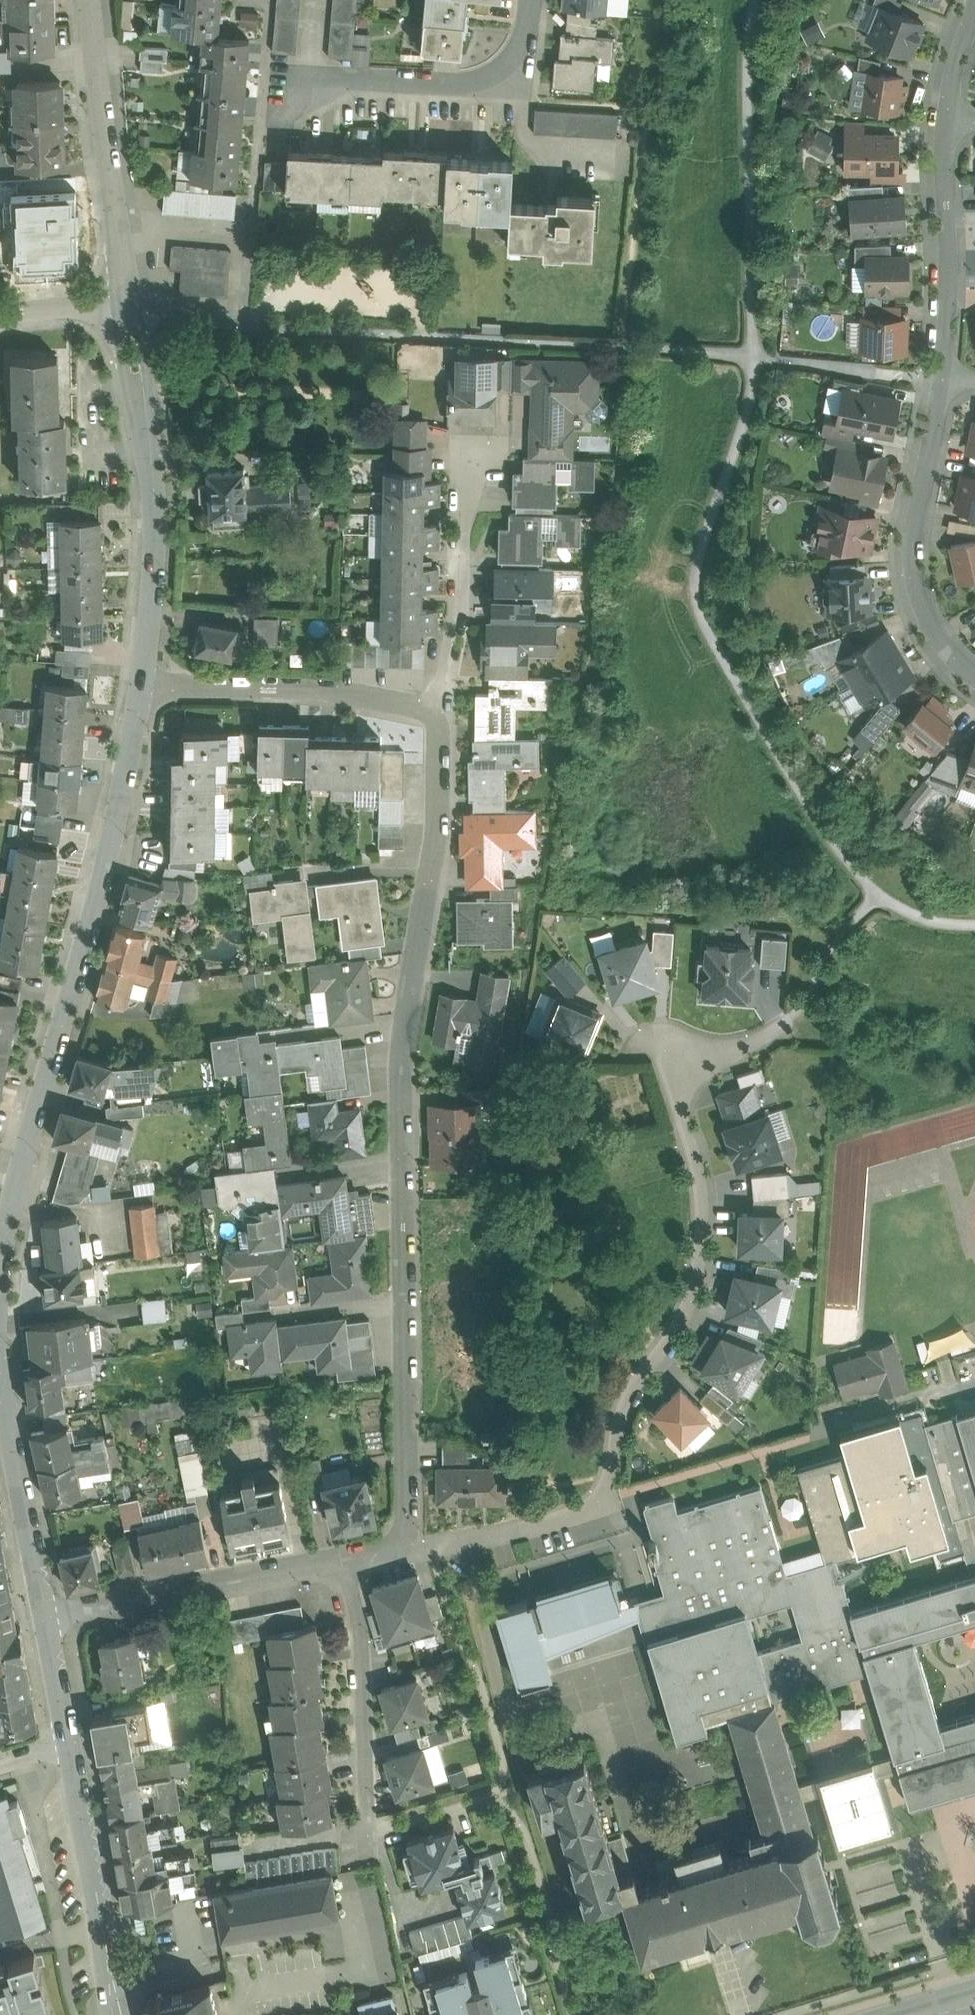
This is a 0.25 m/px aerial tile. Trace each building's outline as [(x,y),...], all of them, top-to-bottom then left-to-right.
[(4,18),(53,16),(53,0),(4,0),(4,18)] [(122,26),(133,26),(134,0),(123,0),(122,26)] [(273,51),(297,53),(301,0),(277,0),(273,51)] [(328,56),(352,57),(354,32),(357,0),(333,0),(328,56)] [(424,18),(467,22),(468,10),(466,10),(467,0),(426,0),(424,18)] [(562,8),(592,11),(606,12),(607,0),(563,0),(562,8)] [(899,0),(874,0),(873,3),(879,6),(879,5),(897,12),(902,1),(899,0)] [(220,8),(182,5),(182,4),(174,3),(172,33),(203,35),(218,36),(220,8)] [(897,12),(879,5),(879,6),(876,14),(874,14),(868,27),(870,28),(867,37),(882,44),(881,45),(895,51),(895,49),(911,55),(916,42),(918,43),(923,31),(921,30),(924,23),(897,12)] [(592,11),(568,9),(566,35),(596,37),(597,23),(591,23),(592,11)] [(53,16),(4,18),(5,36),(9,36),(10,52),(10,53),(11,53),(55,52),(53,16)] [(467,22),(424,18),(421,49),(462,53),(464,33),(466,33),(467,22)] [(803,29),(806,39),(822,34),(819,24),(803,29)] [(138,30),(125,29),(124,42),(137,43),(138,30)] [(354,32),(352,57),(352,62),(370,64),(373,34),(354,32)] [(566,35),(562,34),(560,60),(556,59),(554,84),(593,87),(595,59),(612,61),(614,38),(596,37),(566,35)] [(218,36),(203,35),(201,65),(209,65),(209,64),(247,68),(249,39),(218,36)] [(168,48),(140,46),(139,58),(164,60),(167,60),(168,48)] [(0,52),(0,71),(12,70),(11,53),(10,53),(10,52),(0,52)] [(881,60),(859,55),(857,71),(879,74),(881,60)] [(164,60),(141,58),(141,70),(163,72),(164,60)] [(247,68),(209,64),(209,65),(207,93),(244,96),(247,68)] [(879,74),(857,71),(852,105),(896,111),(900,85),(901,77),(879,74)] [(61,81),(17,82),(18,99),(10,100),(10,124),(18,124),(18,122),(62,121),(61,81)] [(908,86),(900,85),(896,111),(904,112),(908,86)] [(244,96),(207,93),(204,122),(242,125),(244,96)] [(618,113),(535,108),(534,112),(529,111),(528,125),(534,125),(533,132),(616,137),(618,113)] [(62,121),(18,122),(18,124),(19,166),(63,165),(62,121)] [(242,125),(204,122),(202,149),(202,150),(239,153),(242,125)] [(832,137),(818,130),(808,149),(822,156),(832,137)] [(857,135),(850,135),(849,169),(872,170),(895,170),(896,136),(857,135)] [(239,153),(202,150),(202,149),(194,149),(192,178),(237,182),(240,153),(239,153)] [(309,152),(289,151),(288,162),(287,190),(286,191),(318,193),(320,151),(309,150),(309,152)] [(405,152),(384,150),(384,155),(382,191),(414,192),(416,150),(405,150),(405,152)] [(448,154),(427,153),(428,151),(416,150),(414,192),(445,194),(447,157),(448,154)] [(352,155),(332,153),(332,152),(320,151),(318,193),(350,195),(352,155)] [(372,156),(352,155),(350,195),(382,197),(382,191),(384,155),(372,154),(372,156)] [(480,159),(447,157),(445,194),(445,205),(462,206),(461,212),(477,213),(480,159)] [(512,161),(480,159),(477,213),(510,214),(510,203),(512,161)] [(288,162),(265,160),(264,188),(287,190),(288,162)] [(895,170),(872,170),(872,181),(905,182),(906,170),(895,170)] [(883,184),(848,186),(849,198),(884,196),(883,184)] [(165,188),(163,212),(234,218),(236,194),(165,188)] [(0,190),(0,202),(11,200),(9,189),(0,190)] [(76,189),(44,195),(50,227),(51,231),(82,226),(76,189)] [(44,195),(11,200),(17,232),(50,227),(44,195)] [(595,197),(557,195),(557,203),(546,202),(546,205),(510,203),(510,214),(508,239),(527,240),(527,242),(544,243),(543,251),(563,252),(563,249),(592,250),(594,221),(591,221),(592,199),(595,199),(595,197)] [(884,196),(849,198),(851,232),(907,229),(905,195),(884,196)] [(0,202),(0,221),(2,234),(17,232),(11,200),(0,202)] [(891,243),(855,244),(855,265),(866,264),(866,256),(891,256),(891,243)] [(232,250),(172,245),(170,268),(181,269),(180,292),(227,296),(232,250)] [(891,256),(866,256),(866,264),(866,290),(879,290),(883,294),(888,294),(892,290),(908,290),(908,256),(891,256)] [(888,304),(864,303),(864,317),(888,318),(888,304)] [(888,318),(864,317),(863,349),(878,350),(880,352),(887,352),(890,350),(905,351),(906,318),(888,318)] [(58,356),(14,357),(15,421),(21,421),(23,484),(67,483),(65,419),(59,419),(58,356)] [(495,358),(478,358),(478,381),(451,380),(450,419),(495,420),(496,387),(495,386),(495,358)] [(512,359),(495,358),(495,386),(496,387),(511,387),(512,361),(512,359)] [(536,361),(512,361),(511,387),(511,388),(536,388),(536,361)] [(596,363),(536,361),(536,388),(533,457),(569,458),(571,407),(585,407),(585,409),(586,409),(586,413),(592,420),(600,420),(607,412),(608,404),(602,398),(597,398),(598,397),(595,397),(596,363)] [(863,383),(834,377),(832,387),(844,389),(844,388),(862,392),(863,383)] [(862,392),(844,388),(844,389),(837,422),(837,423),(854,427),(892,434),(899,399),(862,392)] [(854,427),(837,423),(837,422),(825,420),(823,433),(826,434),(827,434),(852,439),(852,438),(854,427)] [(426,422),(397,422),(396,445),(425,446),(426,422)] [(852,439),(827,434),(826,434),(824,446),(839,449),(859,453),(862,440),(852,438),(852,439)] [(425,446),(396,445),(395,469),(425,470),(425,446)] [(859,453),(839,449),(836,464),(839,468),(836,484),(847,486),(848,488),(856,490),(859,488),(878,492),(878,491),(881,489),(882,481),(881,479),(885,458),(859,453)] [(533,457),(524,457),(524,474),(515,474),(515,499),(516,499),(554,500),(556,499),(556,479),(572,479),(571,483),(593,484),(594,458),(569,458),(533,457)] [(244,467),(208,470),(210,514),(247,512),(247,511),(246,493),(244,467)] [(395,469),(385,469),(384,491),(441,493),(441,481),(425,481),(425,470),(395,469)] [(964,475),(957,508),(974,511),(974,513),(974,477),(964,475)] [(272,492),(246,493),(247,511),(312,507),(311,481),(272,483),(272,492)] [(441,493),(384,491),(384,513),(424,513),(424,504),(440,504),(441,493)] [(875,517),(839,509),(841,497),(831,495),(829,507),(823,506),(818,527),(823,528),(819,547),(843,552),(844,545),(869,550),(875,517)] [(554,500),(516,499),(516,513),(553,513),(554,500)] [(516,513),(510,512),(510,530),(501,529),(500,554),(502,554),(540,555),(541,555),(542,535),(557,535),(557,539),(579,540),(580,514),(553,513),(516,513)] [(424,513),(384,513),(384,534),(440,535),(440,524),(424,523),(424,513)] [(101,519),(63,519),(63,543),(101,543),(101,519)] [(968,523),(966,534),(974,535),(974,529),(974,524),(968,523)] [(440,535),(384,534),(383,555),(423,556),(423,546),(439,546),(440,535)] [(951,545),(959,581),(974,577),(974,540),(951,545)] [(101,543),(63,543),(64,565),(64,567),(102,566),(101,543)] [(540,555),(502,554),(502,566),(539,567),(540,555)] [(423,556),(383,555),(383,577),(439,578),(439,567),(423,566),(423,556)] [(597,557),(587,556),(586,564),(596,565),(597,557)] [(864,562),(830,564),(831,576),(865,574),(864,562)] [(539,567),(502,566),(496,565),(496,588),(500,588),(499,596),(519,597),(518,621),(534,621),(535,588),(553,589),(553,567),(539,567)] [(102,566),(64,567),(64,590),(102,589),(102,566)] [(831,576),(827,577),(828,587),(823,587),(824,602),(829,601),(829,611),(843,611),(843,615),(845,615),(845,613),(855,612),(855,614),(857,614),(857,610),(870,609),(870,597),(872,597),(871,595),(869,595),(869,588),(871,588),(871,586),(869,586),(868,574),(865,574),(831,576)] [(439,578),(383,577),(382,598),(422,599),(423,589),(439,589),(439,578)] [(102,589),(64,590),(65,614),(103,613),(102,589)] [(519,597),(499,596),(494,597),(494,620),(518,621),(519,597)] [(422,599),(382,598),(382,619),(438,620),(438,609),(422,609),(422,599)] [(103,613),(65,614),(65,638),(103,637),(103,613)] [(279,617),(255,617),(254,646),(278,647),(279,617)] [(438,620),(382,619),(382,641),(422,642),(422,631),(438,632),(438,620)] [(857,619),(842,625),(845,632),(847,631),(860,627),(857,619)] [(494,620),(491,620),(491,635),(484,635),(483,665),(490,665),(526,665),(526,645),(554,646),(555,622),(534,621),(518,621),(494,620)] [(236,628),(202,621),(200,635),(196,634),(194,646),(197,647),(197,650),(240,658),(245,630),(236,628)] [(856,648),(840,658),(853,680),(900,652),(887,630),(856,648)] [(845,632),(813,644),(826,667),(840,658),(856,648),(847,631),(845,632)] [(354,641),(342,641),(341,665),(353,665),(354,641)] [(366,641),(354,641),(353,665),(365,665),(366,641)] [(382,641),(366,641),(365,665),(425,666),(425,642),(422,642),(382,641)] [(90,651),(66,649),(65,662),(89,663),(90,651)] [(900,652),(853,680),(866,702),(913,674),(900,652)] [(89,663),(65,662),(63,674),(76,675),(88,676),(89,663)] [(526,665),(490,665),(490,676),(526,677),(526,665)] [(75,687),(86,688),(88,676),(76,675),(75,687)] [(526,677),(490,676),(490,694),(476,693),(476,724),(485,724),(486,724),(516,724),(516,695),(532,695),(532,706),(552,706),(553,677),(526,677)] [(75,687),(49,685),(47,709),(84,712),(86,688),(75,687)] [(948,707),(933,695),(925,704),(923,702),(904,724),(934,749),(952,726),(940,716),(948,707)] [(887,696),(861,727),(875,738),(901,708),(887,696)] [(28,708),(2,705),(1,719),(27,722),(28,708)] [(84,712),(47,709),(45,733),(82,736),(84,712)] [(516,724),(486,724),(486,738),(516,738),(516,724)] [(284,726),(260,725),(258,768),(283,769),(284,726)] [(308,726),(284,726),(283,769),(308,769),(308,737),(308,726)] [(228,733),(185,732),(184,756),(216,757),(228,757),(228,733)] [(82,736),(45,733),(43,756),(80,759),(82,736)] [(332,738),(308,737),(308,769),(308,780),(331,781),(332,738)] [(486,738),(475,739),(475,761),(471,761),(471,799),(475,799),(505,798),(504,761),(538,760),(537,737),(516,738),(486,738)] [(356,738),(332,738),(331,781),(355,781),(356,738)] [(381,739),(356,738),(355,781),(380,782),(380,775),(380,763),(381,751),(381,739)] [(970,758),(961,781),(963,781),(974,786),(974,743),(970,758)] [(948,750),(927,776),(927,777),(935,783),(936,784),(959,792),(963,781),(961,781),(970,758),(948,750)] [(401,751),(381,751),(380,763),(400,763),(401,751)] [(80,759),(43,756),(43,760),(33,759),(31,779),(41,779),(78,783),(80,759)] [(184,756),(172,756),(172,780),(215,780),(216,757),(184,756)] [(400,763),(380,763),(380,775),(400,775),(400,763)] [(400,775),(380,775),(380,782),(380,787),(400,787),(400,775)] [(927,776),(906,801),(914,808),(935,783),(927,777),(927,776)] [(78,783),(41,779),(39,803),(76,806),(78,783)] [(215,780),(172,780),(172,804),(215,805),(215,780)] [(400,787),(380,787),(380,798),(400,799),(400,787)] [(400,799),(380,798),(380,811),(400,811),(400,799)] [(505,798),(475,799),(475,810),(475,811),(505,810),(505,798)] [(215,805),(172,804),(171,828),(215,828),(215,805)] [(505,810),(475,811),(475,810),(471,810),(472,832),(467,832),(468,871),(471,871),(499,871),(502,871),(501,833),(534,832),(534,809),(505,810)] [(400,811),(380,811),(379,822),(400,823),(400,811)] [(62,816),(38,813),(37,825),(60,829),(62,816)] [(400,823),(379,822),(379,834),(399,835),(400,823)] [(60,829),(37,825),(35,838),(59,841),(60,829)] [(171,828),(170,853),(199,853),(215,853),(215,829),(215,828),(171,828)] [(399,835),(379,834),(379,847),(399,847),(399,835)] [(57,853),(20,846),(16,870),(53,876),(57,853)] [(199,853),(170,853),(170,866),(197,869),(199,853)] [(16,870),(15,874),(1,872),(0,881),(0,892),(12,894),(12,893),(49,900),(53,876),(16,870)] [(273,870),(244,874),(246,892),(252,891),(252,890),(273,887),(273,882),(274,882),(273,870)] [(499,871),(471,871),(471,886),(490,886),(490,885),(499,885),(499,871)] [(161,885),(129,875),(123,898),(123,899),(119,914),(151,924),(159,894),(162,885),(161,885)] [(194,879),(163,876),(161,885),(162,885),(159,894),(192,898),(194,879)] [(375,878),(318,885),(321,908),(345,905),(350,945),(379,941),(383,940),(375,878)] [(274,882),(273,882),(273,887),(252,890),(252,891),(255,918),(284,914),(289,956),(314,952),(306,886),(294,888),(294,880),(274,882)] [(519,884),(499,885),(490,885),(490,886),(491,898),(513,898),(519,898),(519,884)] [(49,900),(12,893),(12,894),(8,917),(45,923),(49,900)] [(513,898),(491,898),(477,898),(477,905),(457,906),(458,941),(484,940),(485,945),(514,945),(513,898)] [(45,923),(8,917),(4,940),(41,946),(45,923)] [(146,934),(115,925),(105,961),(171,980),(177,959),(158,953),(154,964),(139,960),(146,934)] [(674,931),(654,929),(653,948),(648,949),(652,965),(658,964),(671,965),(674,931)] [(787,938),(763,936),(760,965),(785,967),(787,938)] [(41,946),(4,940),(0,963),(37,969),(41,946)] [(645,940),(603,952),(615,995),(657,982),(652,965),(648,949),(645,940)] [(379,941),(350,945),(352,959),(366,957),(381,955),(379,941)] [(751,949),(707,946),(706,961),(702,961),(701,978),(705,979),(704,994),(747,997),(748,982),(752,982),(753,965),(749,964),(751,949)] [(564,955),(547,970),(555,980),(573,965),(564,955)] [(352,959),(310,964),(313,987),(327,985),(329,1005),(371,1000),(366,957),(352,959)] [(105,961),(95,997),(126,1006),(133,980),(149,984),(146,996),(156,999),(165,1002),(178,1001),(178,1000),(179,1000),(185,978),(171,980),(105,961)] [(573,965),(555,980),(568,995),(586,981),(573,965)] [(509,975),(484,971),(481,989),(506,993),(509,975)] [(0,973),(0,986),(20,989),(21,977),(0,973)] [(0,986),(0,998),(18,1001),(20,989),(0,986)] [(481,989),(479,1000),(466,997),(466,996),(443,992),(435,1040),(458,1044),(459,1036),(462,1036),(463,1030),(474,1032),(469,1062),(485,1064),(489,1042),(498,1043),(506,993),(481,989)] [(601,1013),(559,996),(543,1037),(544,1057),(564,1056),(563,1046),(584,1054),(601,1013)] [(0,998),(0,1033),(11,1035),(15,1012),(18,1001),(0,998)] [(156,999),(151,1016),(174,1014),(178,1001),(165,1002),(156,999)] [(371,1000),(329,1005),(331,1021),(373,1016),(371,1000)] [(256,1031),(211,1037),(216,1071),(241,1068),(245,1094),(247,1094),(283,1089),(280,1069),(277,1043),(276,1040),(258,1043),(256,1031)] [(0,1033),(0,1057),(6,1058),(11,1035),(0,1033)] [(342,1047),(340,1035),(277,1043),(280,1069),(307,1066),(308,1072),(321,1070),(323,1086),(341,1084),(346,1083),(345,1071),(343,1059),(342,1047)] [(365,1044),(342,1047),(343,1059),(367,1056),(365,1044)] [(112,1064),(78,1054),(70,1085),(103,1095),(108,1081),(155,1077),(161,1061),(112,1064)] [(367,1056),(343,1059),(345,1071),(369,1068),(367,1056)] [(614,1059),(615,1098),(657,1097),(656,1058),(614,1059)] [(760,1067),(738,1075),(741,1086),(752,1083),(753,1084),(765,1080),(760,1067)] [(369,1068),(345,1071),(346,1083),(370,1080),(369,1068)] [(346,1083),(341,1084),(342,1096),(372,1092),(370,1080),(346,1083)] [(741,1086),(718,1094),(729,1125),(763,1114),(753,1084),(752,1083),(741,1086)] [(552,1096),(542,1084),(541,1086),(539,1085),(537,1086),(536,1087),(535,1090),(534,1091),(544,1103),(552,1096)] [(488,1088),(455,1089),(456,1103),(478,1103),(478,1104),(489,1103),(488,1088)] [(146,1089),(114,1091),(115,1105),(141,1102),(147,1101),(146,1089)] [(283,1089),(247,1094),(250,1122),(267,1120),(270,1142),(245,1145),(248,1168),(274,1165),(276,1165),(275,1159),(292,1157),(283,1089)] [(337,1097),(309,1100),(310,1114),(339,1110),(339,1109),(337,1097)] [(115,1105),(109,1106),(111,1118),(143,1115),(141,1102),(115,1105)] [(456,1103),(435,1104),(436,1135),(434,1135),(434,1163),(453,1162),(453,1153),(479,1152),(478,1104),(478,1103),(456,1103)] [(357,1107),(339,1109),(339,1110),(310,1114),(313,1133),(334,1130),(337,1157),(367,1153),(363,1124),(359,1125),(357,1107)] [(123,1126),(63,1108),(54,1139),(69,1143),(88,1148),(92,1135),(118,1143),(123,1126)] [(729,1125),(725,1126),(730,1140),(726,1141),(727,1143),(730,1142),(733,1150),(730,1151),(731,1154),(734,1153),(738,1166),(782,1152),(769,1112),(763,1114),(729,1125)] [(88,1148),(69,1143),(58,1183),(81,1189),(92,1149),(88,1148)] [(248,1168),(215,1173),(219,1201),(225,1205),(236,1203),(240,1198),(240,1194),(242,1193),(241,1190),(258,1188),(261,1207),(253,1209),(249,1214),(254,1248),(286,1244),(281,1213),(277,1185),(272,1185),(270,1167),(275,1167),(274,1165),(248,1168)] [(752,1175),(754,1199),(790,1195),(788,1172),(752,1175)] [(345,1176),(320,1179),(317,1179),(317,1180),(277,1185),(281,1213),(283,1213),(282,1209),(320,1203),(325,1239),(338,1238),(353,1236),(348,1195),(345,1176)] [(81,1189),(58,1183),(53,1199),(67,1203),(77,1201),(81,1189)] [(371,1192),(348,1195),(353,1236),(366,1234),(377,1233),(371,1192)] [(790,1195),(754,1199),(754,1213),(782,1214),(781,1215),(789,1215),(790,1195)] [(154,1204),(131,1207),(137,1256),(160,1253),(154,1204)] [(754,1213),(742,1212),(740,1248),(780,1250),(781,1215),(782,1214),(754,1213)] [(77,1217),(44,1220),(49,1266),(83,1262),(77,1217)] [(353,1236),(338,1238),(341,1259),(333,1259),(334,1272),(315,1275),(316,1288),(311,1289),(313,1301),(365,1295),(365,1289),(370,1282),(372,1282),(366,1234),(353,1236)] [(254,1248),(225,1252),(227,1272),(260,1268),(261,1277),(255,1278),(257,1295),(257,1297),(270,1295),(275,1294),(283,1284),(298,1282),(294,1243),(286,1244),(254,1248)] [(49,1266),(43,1267),(45,1285),(43,1287),(43,1294),(46,1296),(46,1299),(84,1294),(83,1287),(86,1286),(87,1285),(88,1285),(88,1278),(87,1279),(85,1278),(82,1277),(81,1272),(94,1270),(93,1261),(49,1266)] [(737,1274),(728,1311),(771,1322),(779,1284),(737,1274)] [(257,1295),(242,1297),(244,1310),(271,1306),(270,1295),(257,1297),(257,1295)] [(164,1298),(142,1300),(144,1323),(167,1320),(164,1298)] [(130,1313),(131,1302),(104,1301),(104,1313),(130,1313)] [(243,1310),(216,1314),(217,1327),(229,1325),(229,1324),(245,1322),(243,1310)] [(345,1317),(278,1325),(282,1357),(323,1352),(325,1367),(339,1366),(351,1364),(349,1349),(347,1335),(345,1317)] [(245,1322),(229,1324),(229,1325),(233,1354),(250,1352),(249,1346),(257,1345),(260,1369),(283,1366),(282,1357),(278,1325),(277,1318),(245,1322)] [(87,1319),(31,1325),(36,1365),(91,1359),(90,1346),(102,1344),(99,1323),(87,1324),(87,1319)] [(371,1332),(347,1335),(349,1349),(373,1346),(371,1332)] [(709,1335),(693,1362),(742,1391),(766,1353),(723,1336),(719,1341),(709,1335)] [(893,1340),(868,1347),(870,1353),(834,1364),(844,1396),(879,1385),(882,1394),(907,1387),(893,1340)] [(373,1346),(349,1349),(351,1364),(339,1366),(341,1378),(377,1374),(373,1346)] [(36,1365),(24,1367),(29,1405),(43,1403),(65,1400),(62,1377),(93,1373),(92,1359),(91,1359),(36,1365)] [(727,1407),(734,1395),(714,1382),(702,1402),(739,1426),(744,1418),(727,1407)] [(681,1387),(655,1411),(682,1440),(707,1415),(681,1387)] [(65,1400),(43,1403),(44,1415),(65,1413),(66,1413),(65,1400)] [(147,1417),(172,1417),(172,1400),(147,1400),(147,1417)] [(665,1594),(638,1602),(660,1676),(677,1735),(707,1726),(705,1721),(730,1713),(774,1700),(869,1671),(895,1756),(899,1769),(909,1802),(944,1792),(974,1783),(974,1713),(939,1723),(914,1638),(974,1620),(974,1574),(971,1575),(852,1611),(836,1559),(860,1552),(859,1550),(906,1536),(910,1551),(936,1543),(940,1558),(963,1552),(964,1556),(965,1556),(954,1518),(966,1514),(974,1512),(974,1408),(924,1423),(921,1412),(900,1419),(900,1416),(841,1434),(846,1454),(798,1468),(821,1549),(783,1560),(760,1485),(678,1510),(674,1497),(671,1496),(646,1504),(645,1505),(644,1506),(653,1536),(650,1538),(649,1539),(649,1541),(664,1591),(665,1594)] [(65,1413),(44,1415),(46,1430),(67,1426),(65,1413)] [(46,1430),(32,1432),(40,1465),(109,1454),(105,1434),(71,1440),(68,1426),(67,1426),(46,1430)] [(467,1467),(467,1441),(443,1441),(443,1467),(467,1467)] [(109,1454),(40,1465),(48,1498),(83,1491),(78,1469),(92,1467),(94,1475),(113,1472),(109,1454)] [(321,1457),(307,1460),(312,1489),(325,1486),(325,1484),(326,1484),(321,1457)] [(443,1467),(439,1467),(439,1500),(506,1499),(505,1467),(467,1467),(443,1467)] [(278,1472),(219,1483),(232,1548),(291,1536),(278,1472)] [(326,1484),(325,1484),(325,1486),(329,1503),(322,1504),(324,1512),(331,1510),(335,1527),(375,1518),(365,1475),(326,1484)] [(139,1497),(120,1501),(126,1527),(140,1524),(137,1509),(141,1508),(139,1497)] [(197,1500),(185,1503),(190,1523),(172,1527),(171,1522),(169,1522),(179,1564),(209,1557),(209,1558),(210,1557),(197,1500)] [(965,1556),(971,1575),(974,1574),(974,1544),(966,1514),(954,1518),(965,1556)] [(169,1527),(142,1534),(141,1529),(139,1529),(149,1572),(150,1571),(177,1565),(179,1565),(179,1564),(169,1522),(168,1523),(169,1527)] [(84,1545),(72,1548),(73,1553),(61,1555),(69,1589),(100,1582),(96,1563),(101,1562),(97,1548),(93,1549),(93,1548),(85,1550),(84,1545)] [(128,1551),(116,1554),(121,1574),(133,1571),(128,1551)] [(12,1599),(7,1569),(0,1571),(0,1601),(12,1599)] [(527,1599),(499,1607),(522,1683),(550,1675),(543,1650),(593,1629),(588,1611),(621,1601),(613,1573),(536,1596),(537,1598),(528,1601),(527,1599)] [(373,1588),(390,1645),(436,1631),(418,1574),(373,1588)] [(656,1677),(660,1676),(638,1602),(665,1594),(664,1591),(633,1600),(636,1611),(656,1677)] [(588,1611),(593,1629),(636,1611),(633,1600),(633,1598),(621,1601),(588,1611)] [(0,1601),(0,1632),(17,1628),(17,1627),(12,1599),(0,1601)] [(302,1604),(265,1612),(269,1632),(269,1633),(306,1625),(302,1604)] [(265,1612),(253,1614),(257,1637),(269,1635),(269,1633),(269,1632),(265,1612)] [(253,1614),(241,1616),(246,1640),(257,1637),(253,1614)] [(241,1616),(229,1619),(234,1642),(246,1640),(241,1616)] [(306,1625),(269,1633),(269,1635),(274,1661),(269,1662),(276,1697),(271,1698),(276,1726),(272,1727),(278,1764),(325,1755),(326,1754),(326,1753),(325,1753),(319,1721),(325,1719),(325,1718),(324,1718),(318,1691),(324,1690),(324,1688),(323,1688),(317,1655),(323,1654),(322,1652),(321,1653),(316,1625),(317,1625),(317,1623),(306,1625)] [(0,1632),(0,1662),(26,1657),(21,1626),(17,1627),(17,1628),(0,1632)] [(147,1628),(134,1631),(134,1635),(135,1635),(139,1653),(151,1651),(147,1628)] [(134,1635),(102,1641),(106,1660),(104,1661),(108,1684),(143,1678),(139,1653),(135,1635),(134,1635)] [(32,1693),(26,1657),(0,1662),(0,1700),(32,1693)] [(417,1677),(382,1688),(393,1723),(416,1716),(428,1712),(417,1677)] [(0,1700),(0,1733),(38,1725),(32,1693),(0,1700)] [(774,1700),(730,1713),(765,1832),(750,1837),(754,1852),(770,1847),(813,1834),(803,1798),(799,1784),(774,1700)] [(147,1703),(114,1708),(115,1713),(93,1717),(99,1754),(100,1754),(133,1749),(134,1749),(132,1737),(152,1734),(147,1703)] [(416,1716),(393,1723),(398,1741),(421,1734),(416,1716)] [(398,1741),(395,1742),(398,1753),(422,1746),(433,1743),(429,1731),(421,1734),(398,1741)] [(398,1753),(387,1757),(398,1792),(433,1782),(422,1746),(398,1753)] [(133,1749),(100,1754),(105,1786),(172,1775),(170,1763),(137,1769),(133,1749)] [(278,1764),(284,1795),(326,1787),(331,1786),(325,1755),(278,1764)] [(895,1756),(872,1762),(876,1776),(899,1769),(895,1756)] [(188,1757),(172,1761),(174,1772),(190,1769),(188,1757)] [(560,1815),(587,1902),(612,1894),(624,1890),(625,1890),(620,1873),(584,1757),(546,1769),(560,1815)] [(826,1791),(840,1839),(891,1824),(876,1776),(872,1762),(822,1777),(826,1791)] [(543,1820),(560,1815),(546,1769),(529,1774),(543,1820)] [(172,1775),(105,1786),(111,1818),(144,1813),(141,1794),(156,1792),(160,1811),(179,1808),(173,1775),(172,1775)] [(826,1791),(822,1777),(799,1784),(803,1798),(826,1791)] [(284,1795),(279,1796),(285,1828),(327,1820),(333,1819),(332,1818),(331,1818),(326,1789),(327,1789),(326,1787),(284,1795)] [(0,1798),(0,1933),(45,1919),(19,1831),(27,1829),(21,1810),(13,1812),(8,1795),(0,1798)] [(144,1813),(111,1818),(116,1849),(152,1843),(178,1839),(175,1824),(147,1829),(145,1818),(151,1817),(150,1812),(144,1813)] [(454,1825),(434,1831),(434,1832),(428,1834),(428,1833),(408,1839),(422,1885),(462,1873),(464,1879),(483,1873),(481,1867),(493,1864),(489,1852),(464,1860),(454,1825)] [(803,1919),(817,1927),(832,1922),(840,1908),(817,1833),(813,1834),(770,1847),(789,1907),(799,1904),(803,1919)] [(239,1835),(212,1839),(213,1850),(241,1847),(239,1835)] [(152,1843),(116,1849),(122,1880),(192,1867),(190,1853),(164,1858),(165,1865),(156,1867),(152,1843)] [(656,1856),(663,1879),(725,1860),(719,1843),(677,1856),(675,1850),(656,1856)] [(337,1847),(325,1848),(325,1849),(327,1872),(338,1871),(337,1847)] [(715,1929),(789,1907),(770,1847),(754,1852),(725,1860),(663,1879),(638,1886),(625,1890),(624,1890),(627,1900),(634,1920),(639,1938),(643,1951),(715,1929)] [(325,1849),(314,1849),(314,1851),(316,1873),(327,1872),(325,1849)] [(314,1851),(303,1851),(303,1853),(304,1875),(316,1874),(316,1873),(314,1851)] [(303,1853),(291,1853),(291,1855),(293,1877),(304,1877),(304,1875),(303,1853)] [(291,1855),(280,1855),(280,1857),(282,1879),(293,1878),(293,1877),(291,1855)] [(280,1857),(269,1857),(269,1859),(270,1881),(281,1881),(282,1879),(280,1857)] [(269,1859),(257,1859),(257,1861),(259,1883),(270,1883),(270,1881),(269,1859)] [(257,1861),(246,1861),(247,1885),(259,1884),(259,1883),(257,1861)] [(122,1880),(121,1880),(126,1909),(174,1901),(172,1886),(197,1882),(195,1867),(192,1867),(122,1880)] [(633,1869),(620,1873),(625,1890),(638,1886),(633,1869)] [(464,1879),(456,1881),(461,1897),(462,1897),(464,1904),(463,1904),(466,1913),(468,1920),(481,1916),(480,1913),(492,1909),(493,1912),(506,1908),(502,1893),(501,1893),(499,1885),(495,1870),(483,1873),(464,1879)] [(255,1886),(215,1892),(223,1938),(340,1918),(332,1872),(255,1886)] [(612,1894),(615,1904),(627,1900),(624,1890),(612,1894)] [(466,1913),(409,1931),(416,1954),(473,1936),(468,1920),(466,1913)] [(634,1920),(620,1925),(626,1943),(639,1938),(634,1920)] [(513,1945),(476,1957),(484,1980),(475,1983),(470,1967),(425,1981),(436,2014),(487,2014),(492,2014),(493,2014),(536,2014),(513,1945)] [(0,1969),(0,2014),(53,2014),(36,1958),(0,1969)] [(161,1997),(160,1995),(144,2000),(147,2014),(148,2014),(149,2014),(218,2014),(216,2009),(210,1984),(161,1997)] [(359,2002),(362,2014),(399,2014),(397,2007),(396,2007),(393,1994),(359,2002)]
